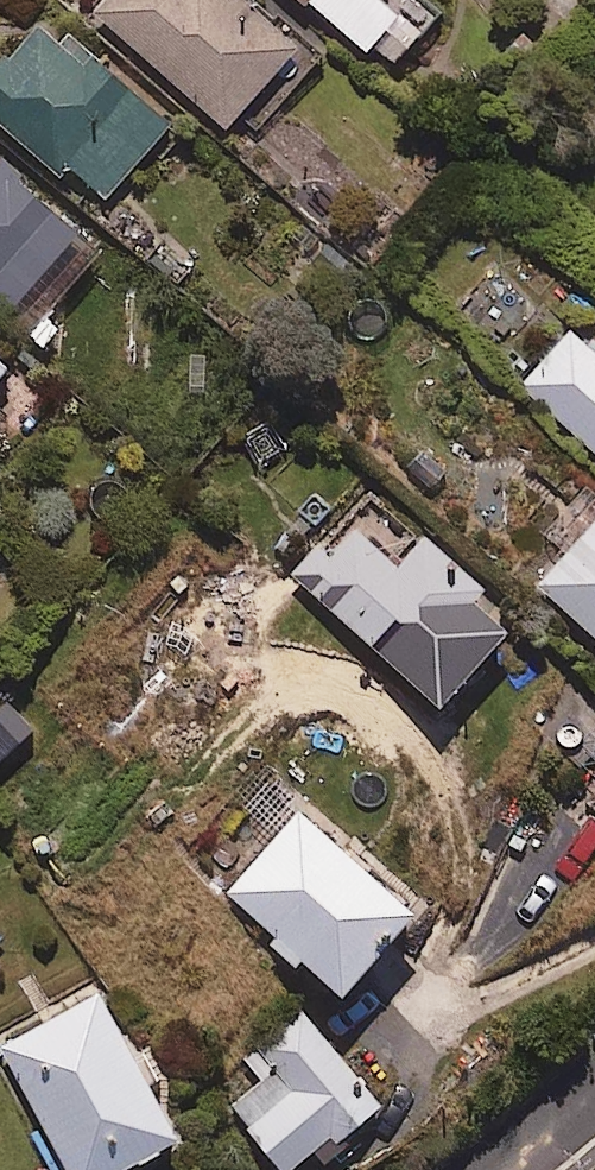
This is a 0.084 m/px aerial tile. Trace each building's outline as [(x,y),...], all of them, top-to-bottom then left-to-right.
[(91,17),(228,134),(242,117),(262,134),(326,59),(258,0),(105,0),(91,17)] [(444,12),(429,0),(296,0),(366,58),(372,50),(396,70),(444,12)] [(36,26),(0,68),(0,128),(54,174),(61,167),(105,205),(170,129),(66,39),(60,47),(36,26)] [(0,176),(0,319),(7,325),(77,241),(0,176)] [(570,335),(521,388),(594,456),(594,358),(570,335)] [(8,373),(0,366),(0,383),(8,373)] [(536,586),(594,644),(594,526),(536,586)] [(330,553),(322,545),(292,576),(439,717),(509,644),(472,609),(482,599),(423,541),(396,569),(354,528),(330,553)] [(5,704),(0,708),(0,766),(34,734),(5,704)] [(415,928),(299,817),(223,896),(339,1008),(415,928)] [(99,999),(0,1048),(61,1169),(147,1169),(177,1155),(99,999)] [(274,1169),(300,1169),(317,1156),(321,1161),(381,1115),(301,1012),(243,1057),(281,1106),(245,1133),(274,1169)]
